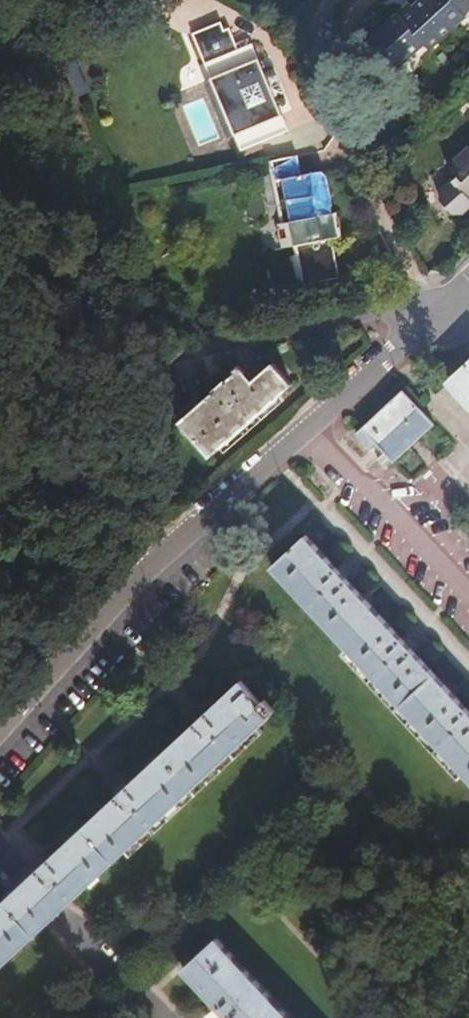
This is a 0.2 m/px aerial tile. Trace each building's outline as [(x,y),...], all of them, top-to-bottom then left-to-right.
[(384,57),(386,59),(402,45),(410,54),(425,41),(429,45),(449,26),(465,14),(464,13),(468,9),(468,0),(417,0),(414,3),(400,14),(398,11),(368,37),(384,57)] [(398,11),(400,14),(414,3),(411,0),(398,11)] [(190,33),(208,77),(231,133),(237,148),(240,147),(242,153),(260,147),(258,140),(262,138),(286,129),(271,95),(263,76),(248,42),(244,43),(234,48),(230,41),(224,26),(218,29),(214,22),(190,33)] [(241,37),(230,41),(234,48),(244,43),(241,37)] [(386,59),(384,57),(380,61),(393,76),(414,58),(410,54),(402,45),(386,59)] [(72,51),(58,55),(75,100),(89,94),(72,51)] [(273,72),(263,76),(271,95),(280,90),(273,72)] [(231,133),(208,77),(201,79),(225,136),(231,133)] [(446,167),(460,182),(455,187),(468,202),(468,201),(468,145),(446,167)] [(298,172),(294,154),(272,159),(276,180),(282,179),(285,198),(279,199),(278,204),(285,243),(310,240),(308,229),(316,228),(317,235),(327,233),(332,231),(325,190),(317,191),(313,170),(298,172)] [(310,240),(285,243),(287,255),(330,247),(327,233),(317,235),(316,228),(308,229),(310,240)] [(432,229),(424,236),(436,249),(444,242),(432,229)] [(330,247),(287,255),(292,286),(335,279),(330,247)] [(446,381),(468,406),(468,360),(446,381)] [(214,392),(178,422),(208,456),(290,385),(271,364),(251,381),(238,366),(234,369),(236,372),(225,382),(216,373),(205,383),(214,392)] [(403,390),(357,434),(377,454),(383,449),(400,468),(441,428),(403,390)] [(272,566),(347,648),(342,652),(441,759),(446,755),(468,780),(468,706),(467,708),(416,653),(421,648),(407,634),(402,638),(352,584),(357,579),(343,564),(338,569),(306,535),(272,566)] [(53,919),(123,854),(128,859),(258,735),(254,730),(272,713),(265,706),(272,700),(264,691),(257,697),(240,679),(205,711),(198,704),(191,710),(183,718),(190,725),(125,785),(120,779),(110,787),(105,793),(110,799),(47,858),(40,851),(36,855),(29,861),(35,868),(20,883),(0,902),(0,969),(53,919)] [(177,963),(214,1003),(209,1007),(219,1017),(227,1017),(228,1017),(290,1017),(216,939),(198,955),(192,949),(177,963)]
